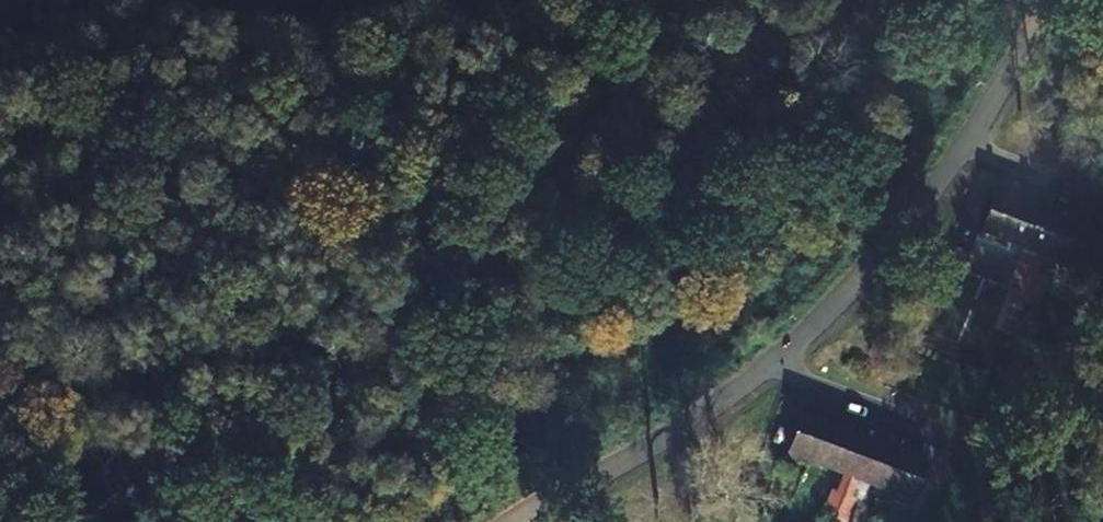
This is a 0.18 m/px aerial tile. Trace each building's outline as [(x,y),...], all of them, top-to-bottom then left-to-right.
[(1023,309),(1058,224),(996,199),(981,236),(1023,252),(1009,284),(1018,287),(999,334),(1011,339),(1023,309)] [(1023,309),(1035,314),(1046,284),(1042,282),(1050,263),(1102,285),(1102,243),(1058,224),(1023,309)] [(941,280),(956,286),(966,258),(952,252),(941,280)] [(863,445),(802,420),(787,458),(842,480),(833,502),(828,500),(819,521),(832,521),(863,445)] [(832,521),(846,521),(851,510),(846,507),(855,485),(910,507),(925,470),(863,445),(832,521)]
